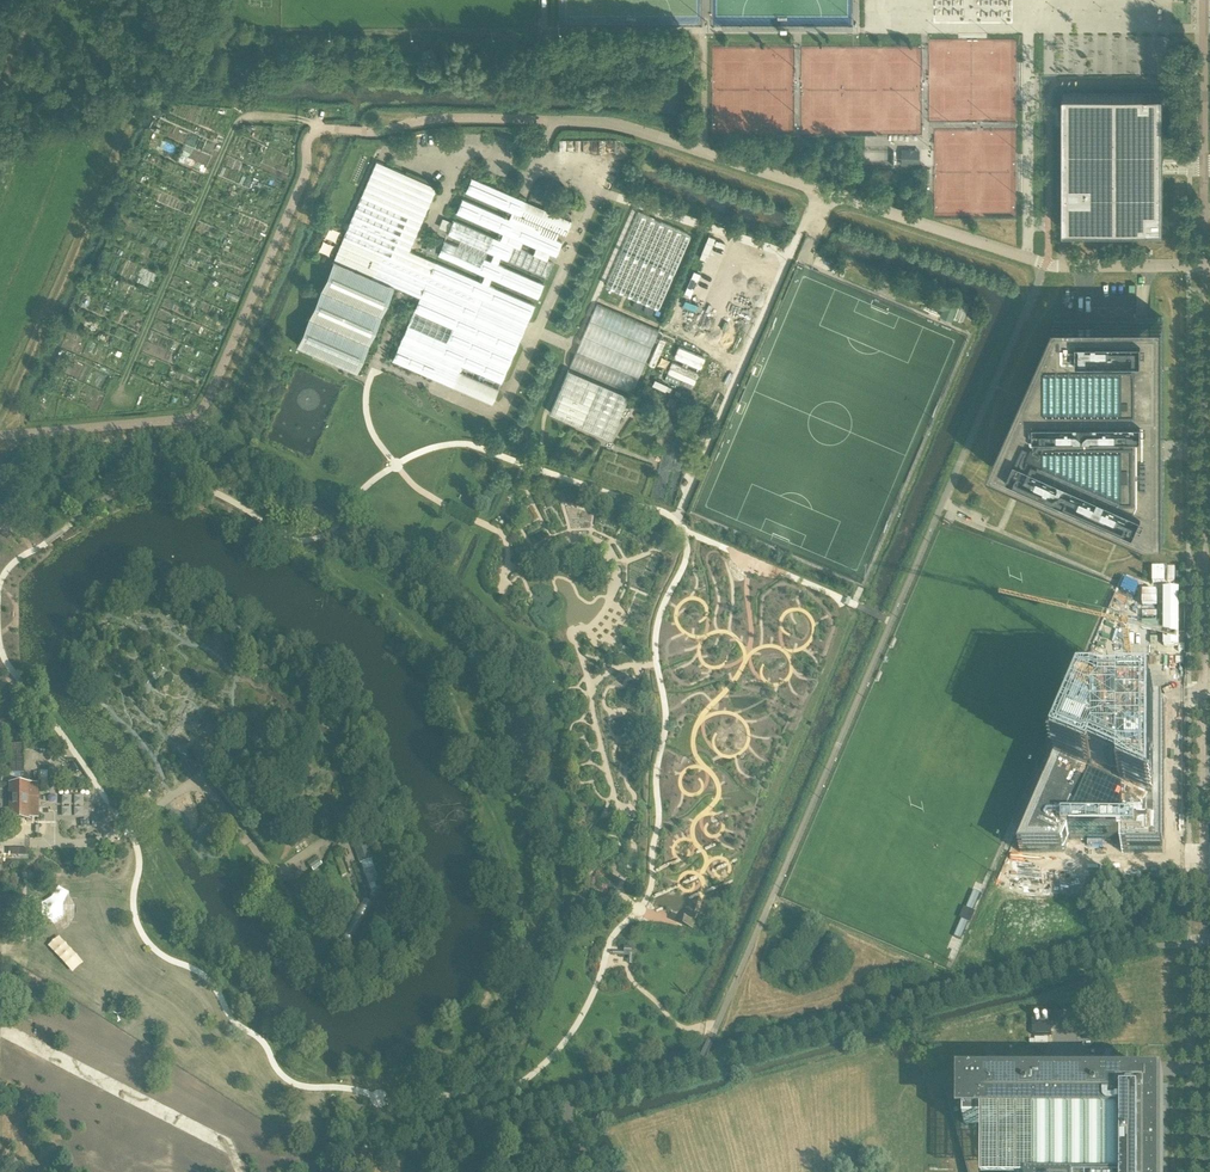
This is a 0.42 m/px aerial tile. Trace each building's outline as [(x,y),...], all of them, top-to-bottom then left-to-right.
[(984,1),(984,19),(1002,19),(1001,0),(997,0),(984,1)] [(1164,94),(1111,94),(1064,94),(1064,126),(1064,230),(1163,231),(1163,195),(1163,170),(1164,163),(1164,150),(1164,94)] [(919,166),(919,155),(901,154),(901,165),(919,166)] [(472,177),(466,191),(512,212),(509,218),(463,198),(460,204),(456,212),(503,233),(500,239),(454,219),(452,222),(442,218),(438,227),(448,231),(447,233),(494,254),(491,260),(444,240),(438,255),(485,275),(482,281),(409,250),(436,186),(376,160),(297,344),(356,370),(393,285),(420,297),(392,360),(492,403),(498,388),(452,368),(455,362),(501,382),(535,304),(488,284),(491,277),(538,298),(544,283),(497,263),(500,256),(547,277),(553,262),(546,259),(549,253),(556,256),(562,241),(555,238),(558,232),(565,235),(571,220),(472,177)] [(544,195),(553,199),(556,193),(546,189),(544,195)] [(658,307),(690,235),(637,212),(606,284),(658,307)] [(569,367),(631,394),(658,329),(597,303),(569,367)] [(977,460),(1001,471),(1023,481),(1124,526),(1164,543),(1163,450),(1163,369),(1163,317),(1151,317),(1143,317),(1094,317),(1054,317),(1044,317),(1040,317),(977,460)] [(701,367),(706,356),(680,344),(675,355),(701,367)] [(668,371),(695,383),(699,371),(672,360),(668,371)] [(550,412),(610,438),(629,395),(568,369),(550,412)] [(666,404),(672,407),(676,401),(669,397),(666,404)] [(439,668),(444,679),(455,674),(449,663),(439,668)] [(1122,854),(1165,854),(1164,703),(1083,703),(1018,854),(1065,854),(1071,841),(1122,841),(1122,854)] [(50,744),(10,744),(10,773),(24,773),(24,750),(50,750),(50,744)] [(475,769),(478,781),(489,777),(486,766),(475,769)] [(10,783),(10,820),(20,820),(29,820),(29,815),(38,815),(38,783),(24,783),(10,783)] [(63,794),(62,815),(84,816),(85,795),(63,794)] [(1013,825),(1005,848),(1018,853),(1027,830),(1013,825)] [(132,845),(128,840),(123,843),(126,849),(132,845)] [(30,855),(30,847),(11,847),(11,856),(30,855)] [(382,886),(368,849),(357,853),(371,890),(382,886)] [(315,854),(306,860),(311,868),(320,862),(315,854)] [(364,898),(356,915),(364,918),(371,901),(364,898)] [(693,917),(686,908),(675,917),(678,920),(683,923),(688,923),(694,927),(696,922),(693,917)] [(524,928),(517,926),(516,934),(523,935),(524,928)] [(508,949),(520,951),(522,939),(510,937),(508,949)] [(628,957),(628,964),(632,964),(632,955),(631,955),(631,947),(624,946),(624,952),(612,951),(612,956),(628,957)] [(441,1035),(449,1046),(458,1039),(455,1035),(450,1028),(441,1035)] [(946,1086),(947,1090),(969,1171),(1165,1171),(1164,1086),(1164,1082),(1163,1082),(1162,1086),(1160,1086),(1160,1085),(1092,1085),(1092,1082),(1068,1082),(1068,1085),(1033,1085),(966,1085),(966,1086),(949,1086),(946,1086)]
